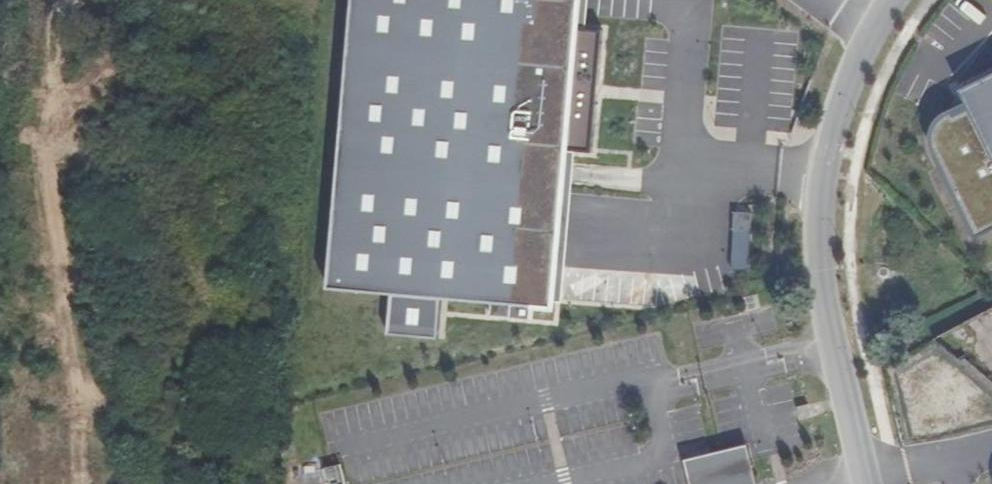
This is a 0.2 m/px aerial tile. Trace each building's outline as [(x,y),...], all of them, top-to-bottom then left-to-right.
[(321,289),(389,295),(386,334),(436,338),(439,299),(548,308),(561,153),(583,155),(594,34),(572,32),(575,0),(346,0),(321,289)] [(962,91),(968,104),(937,119),(931,129),(933,140),(940,146),(983,233),(991,229),(991,76),(962,91)] [(761,483),(750,444),(688,460),(694,483),(758,483),(761,483)]
